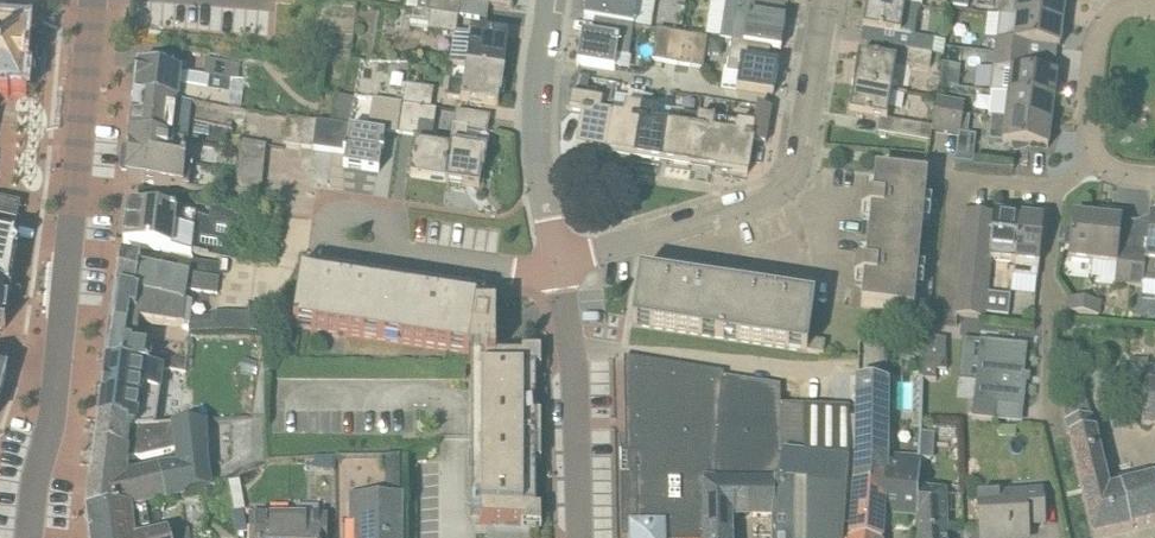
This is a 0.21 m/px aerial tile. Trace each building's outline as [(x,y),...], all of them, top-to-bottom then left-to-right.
[(430,11),(432,0),(419,0),(418,9),(430,11)] [(430,11),(459,15),(461,0),(432,0),(430,11)] [(513,0),(461,0),(459,15),(487,19),(489,4),(512,7),(513,0)] [(584,18),(596,19),(633,25),(653,28),(657,1),(651,0),(587,0),(584,18)] [(764,0),(726,0),(720,39),(723,40),(732,41),(770,47),(781,49),(785,22),(774,20),(777,2),(764,0)] [(919,7),(876,0),(867,0),(863,29),(894,34),(892,46),(909,50),(933,53),(935,39),(915,35),(919,7)] [(998,15),(1003,16),(1062,23),(1065,0),(1000,0),(998,15)] [(455,31),(457,31),(459,15),(430,11),(418,9),(412,9),(411,21),(429,23),(428,30),(454,34),(455,31)] [(1060,47),(1062,23),(1003,16),(1000,39),(996,39),(994,54),(1028,58),(1029,44),(1060,47)] [(628,57),(633,25),(596,19),(593,38),(582,36),(577,63),(615,69),(617,55),(628,57)] [(20,89),(22,69),(24,69),(24,68),(36,69),(37,53),(25,52),(25,51),(23,51),(25,31),(0,29),(0,87),(20,89)] [(465,64),(503,69),(508,35),(470,29),(470,33),(465,64)] [(665,62),(670,31),(657,29),(652,60),(665,62)] [(678,64),(682,33),(670,31),(665,62),(678,64)] [(689,66),(694,35),(682,33),(678,64),(689,66)] [(694,35),(689,66),(704,68),(706,53),(709,37),(694,35)] [(706,53),(721,55),(723,40),(720,39),(709,37),(706,53)] [(946,40),(935,39),(933,53),(944,55),(946,40)] [(767,65),(770,47),(732,41),(726,72),(739,74),(736,88),(774,94),(778,67),(767,65)] [(930,67),(933,53),(909,50),(907,63),(930,67)] [(186,52),(187,71),(204,71),(204,51),(186,52)] [(854,84),(892,90),(897,61),(858,54),(854,84)] [(1026,71),(1028,58),(994,54),(990,91),(991,91),(1054,98),(1056,75),(1026,71)] [(239,79),(241,63),(206,59),(204,75),(209,76),(232,78),(239,79)] [(945,65),(948,82),(964,79),(961,62),(945,65)] [(498,105),(503,69),(465,64),(463,81),(450,79),(448,96),(460,98),(460,100),(498,105)] [(241,108),(244,84),(232,82),(232,78),(209,76),(207,90),(179,86),(180,72),(138,67),(135,98),(177,103),(227,109),(228,107),(241,108)] [(607,151),(612,115),(601,113),(603,101),(586,98),(589,78),(575,77),(570,111),(583,113),(577,147),(607,151)] [(430,107),(433,89),(405,84),(405,88),(403,103),(430,107)] [(854,84),(849,114),(887,120),(892,90),(854,84)] [(398,87),(396,101),(403,103),(405,88),(398,87)] [(1054,98),(991,91),(988,116),(992,117),(1051,124),(1054,98)] [(227,109),(177,103),(135,98),(130,137),(172,141),(185,142),(223,148),(227,109)] [(398,134),(403,103),(396,101),(373,98),(368,131),(349,128),(344,167),(379,172),(385,132),(398,134)] [(946,133),(952,101),(937,98),(932,126),(932,130),(946,133)] [(946,133),(960,135),(965,103),(952,101),(946,133)] [(437,108),(430,107),(403,103),(398,134),(417,136),(411,176),(446,182),(450,148),(431,146),(437,108)] [(635,156),(642,108),(625,105),(623,117),(612,115),(607,151),(635,156)] [(766,142),(771,108),(757,106),(754,126),(738,124),(736,135),(725,133),(719,169),(748,173),(753,140),(766,142)] [(663,160),(669,124),(657,122),(659,111),(642,108),(635,156),(663,160)] [(488,131),(490,115),(456,111),(454,126),(467,128),(488,131)] [(692,165),(699,117),(681,114),(679,126),(669,124),(663,160),(692,165)] [(719,169),(725,133),(713,132),(715,120),(699,117),(692,165),(719,169)] [(1048,148),(1051,124),(992,117),(989,140),(1003,142),(1048,148)] [(284,145),(312,149),(315,122),(287,118),(284,145)] [(932,130),(932,126),(897,120),(894,135),(930,140),(932,130)] [(480,187),(486,148),(465,145),(467,128),(454,126),(451,143),(450,148),(446,182),(480,187)] [(226,134),(225,140),(240,142),(241,136),(226,134)] [(185,142),(172,141),(130,137),(127,180),(189,186),(191,164),(187,164),(187,160),(183,160),(185,142)] [(265,160),(266,145),(240,142),(239,158),(265,160)] [(1044,151),(1021,153),(1022,171),(1045,170),(1044,151)] [(263,176),(265,160),(239,158),(237,174),(263,176)] [(920,244),(927,177),(875,172),(872,199),(863,198),(862,211),(871,212),(865,265),(856,264),(855,278),(864,279),(861,306),(913,311),(917,277),(927,279),(931,245),(920,244)] [(261,194),(263,176),(237,174),(236,191),(261,194)] [(13,220),(16,221),(20,204),(0,199),(0,217),(13,220)] [(128,207),(123,245),(191,253),(192,252),(233,257),(235,243),(245,245),(253,205),(211,200),(209,217),(128,207)] [(993,228),(995,214),(967,211),(965,225),(993,228)] [(1019,217),(1017,216),(995,214),(993,228),(992,242),(990,256),(990,259),(1014,262),(1019,217)] [(1092,262),(1097,218),(1073,215),(1068,260),(1092,262)] [(1150,216),(1146,253),(1132,252),(1128,284),(1143,285),(1143,281),(1154,282),(1154,216),(1150,216)] [(9,239),(13,220),(0,217),(0,237),(9,239)] [(1014,262),(1012,276),(1037,279),(1044,219),(1019,217),(1014,262)] [(1118,250),(1122,220),(1097,218),(1092,262),(1117,265),(1115,282),(1128,284),(1132,252),(1118,250)] [(992,242),(993,228),(965,225),(964,239),(992,242)] [(14,240),(9,239),(0,237),(0,288),(10,291),(16,251),(13,250),(15,240),(14,240)] [(962,254),(990,256),(992,242),(964,239),(962,254)] [(961,268),(989,271),(990,259),(990,256),(962,254),(961,268)] [(186,300),(187,291),(217,294),(221,262),(193,259),(190,275),(139,266),(141,259),(122,256),(117,289),(154,295),(154,298),(185,304),(186,300)] [(987,286),(989,271),(961,268),(959,283),(987,286)] [(807,351),(809,339),(815,301),(639,274),(631,326),(678,333),(807,351)] [(477,303),(306,277),(301,277),(294,328),(469,354),(471,340),(472,333),(476,309),(477,303)] [(986,301),(987,286),(959,283),(957,299),(986,301)] [(0,288),(0,331),(6,328),(10,291),(0,288)] [(193,301),(186,300),(185,304),(154,298),(154,295),(117,289),(111,328),(138,331),(128,330),(129,320),(183,328),(183,327),(189,327),(188,335),(224,331),(251,330),(265,331),(268,305),(249,303),(248,312),(220,312),(220,315),(191,318),(193,301)] [(1099,316),(1100,302),(1068,298),(1067,312),(1099,316)] [(984,317),(986,301),(957,299),(956,314),(984,317)] [(480,374),(480,522),(529,523),(535,523),(536,466),(536,353),(501,353),(496,353),(496,340),(496,309),(476,309),(472,333),(471,340),(469,354),(471,361),(480,362),(480,374)] [(987,318),(963,316),(962,327),(986,330),(987,318)] [(136,348),(138,331),(111,328),(106,363),(163,369),(186,371),(187,362),(151,356),(152,351),(136,348)] [(922,377),(936,376),(936,370),(946,370),(946,339),(921,336),(922,377)] [(825,342),(809,339),(807,351),(824,354),(825,342)] [(1027,345),(1017,344),(980,340),(974,402),(1023,407),(1026,382),(1024,382),(1027,345)] [(704,534),(705,534),(704,481),(716,481),(774,482),(791,482),(792,537),(843,537),(850,452),(849,452),(849,405),(777,404),(780,385),(724,377),(724,373),(624,358),(626,455),(627,528),(628,527),(629,537),(704,537),(704,534)] [(1147,358),(1131,358),(1131,375),(1148,375),(1147,358)] [(163,369),(106,363),(99,418),(129,423),(127,429),(158,426),(163,369)] [(851,537),(883,537),(885,514),(916,517),(917,488),(919,467),(886,465),(887,382),(858,382),(857,464),(851,537)] [(1069,384),(1056,385),(1056,396),(1069,395),(1069,384)] [(1146,384),(1142,425),(1154,427),(1154,385),(1146,384)] [(1106,480),(1090,415),(1066,421),(1094,537),(1117,532),(1105,480),(1106,480)] [(205,423),(207,423),(207,422),(158,426),(127,429),(129,423),(99,418),(92,466),(86,511),(145,502),(157,500),(213,484),(209,464),(205,423)] [(921,433),(921,441),(921,457),(932,458),(934,433),(921,433)] [(386,456),(386,471),(401,471),(401,456),(386,456)] [(335,458),(315,457),(315,469),(335,469),(335,458)] [(1154,523),(1154,480),(1154,479),(1147,482),(1144,470),(1106,480),(1105,480),(1117,532),(1154,523)] [(734,520),(772,519),(774,482),(716,481),(704,481),(705,534),(704,534),(704,537),(734,537),(734,520)] [(791,482),(774,482),(772,519),(773,537),(792,537),(791,482)] [(945,489),(917,488),(916,517),(917,537),(946,537),(946,530),(946,529),(945,489)] [(1011,534),(1028,533),(1027,525),(1044,524),(1042,492),(978,496),(981,537),(1011,537),(1011,534)] [(399,497),(350,496),(350,519),(357,518),(357,537),(400,537),(399,497)] [(148,525),(145,502),(86,511),(89,537),(190,537),(188,530),(169,535),(168,530),(135,537),(134,528),(148,525)] [(245,510),(233,512),(237,534),(249,532),(245,510)] [(289,517),(251,517),(251,537),(288,537),(289,517)] [(289,517),(288,537),(325,537),(325,517),(289,517)]
